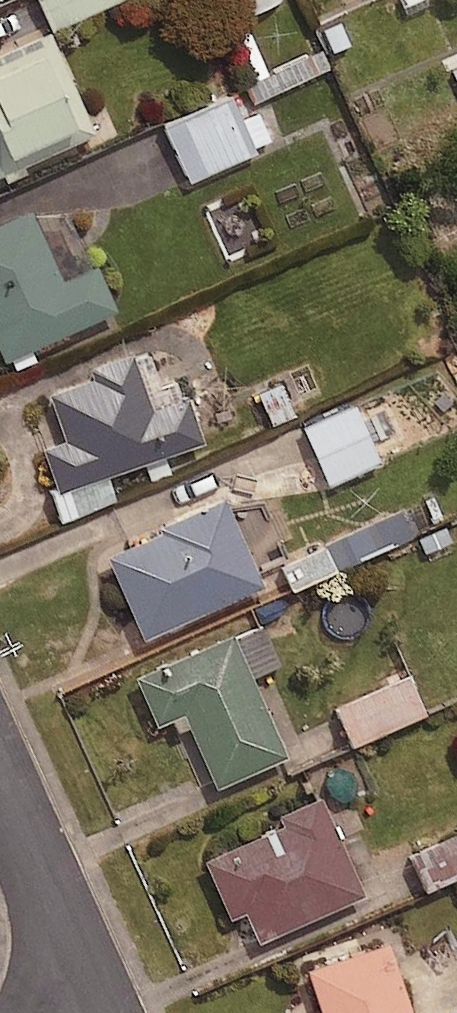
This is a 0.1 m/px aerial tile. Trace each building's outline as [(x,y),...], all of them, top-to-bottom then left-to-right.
[(49,22),(100,0),(40,0),(49,22)] [(243,10),(266,0),(239,0),(243,10)] [(31,40),(0,53),(0,165),(72,135),(31,40)] [(318,45),(241,80),(249,98),(327,63),(318,45)] [(241,121),(227,88),(160,117),(185,174),(267,139),(257,114),(241,121)] [(26,203),(0,216),(0,353),(110,302),(90,259),(59,273),(26,203)] [(101,469),(192,436),(170,375),(155,381),(143,346),(42,383),(61,435),(36,444),(61,512),(110,494),(101,469)] [(375,456),(348,399),(299,422),(326,479),(375,456)] [(278,541),(291,536),(281,514),(269,520),(261,503),(227,518),(217,498),(101,549),(138,631),(255,578),(251,569),(284,554),(278,541)] [(322,540),(333,564),(407,529),(396,505),(322,540)] [(333,564),(322,540),(276,562),(288,586),(333,564)] [(278,751),(226,629),(131,669),(152,718),(180,706),(211,779),(278,751)] [(421,708),(406,672),(332,703),(348,739),(421,708)] [(449,734),(456,747),(456,729),(449,734)] [(357,888),(313,795),(198,849),(226,909),(240,903),(255,935),(357,888)] [(405,845),(425,884),(456,868),(456,818),(405,845)] [(381,935),(301,962),(318,1012),(408,1012),(381,935)]
